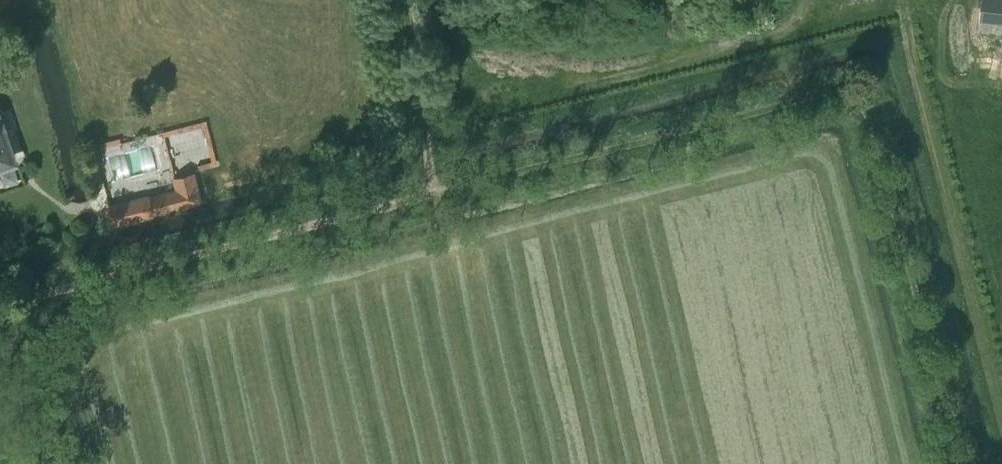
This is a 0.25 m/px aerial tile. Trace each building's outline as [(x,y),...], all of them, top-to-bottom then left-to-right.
[(979,22),(1001,24),(1001,0),(981,0),(979,22)] [(9,160),(0,133),(0,163),(9,160)] [(156,146),(108,157),(113,179),(161,168),(156,146)] [(109,209),(111,218),(117,222),(200,200),(193,174),(176,179),(179,191),(109,209)]
